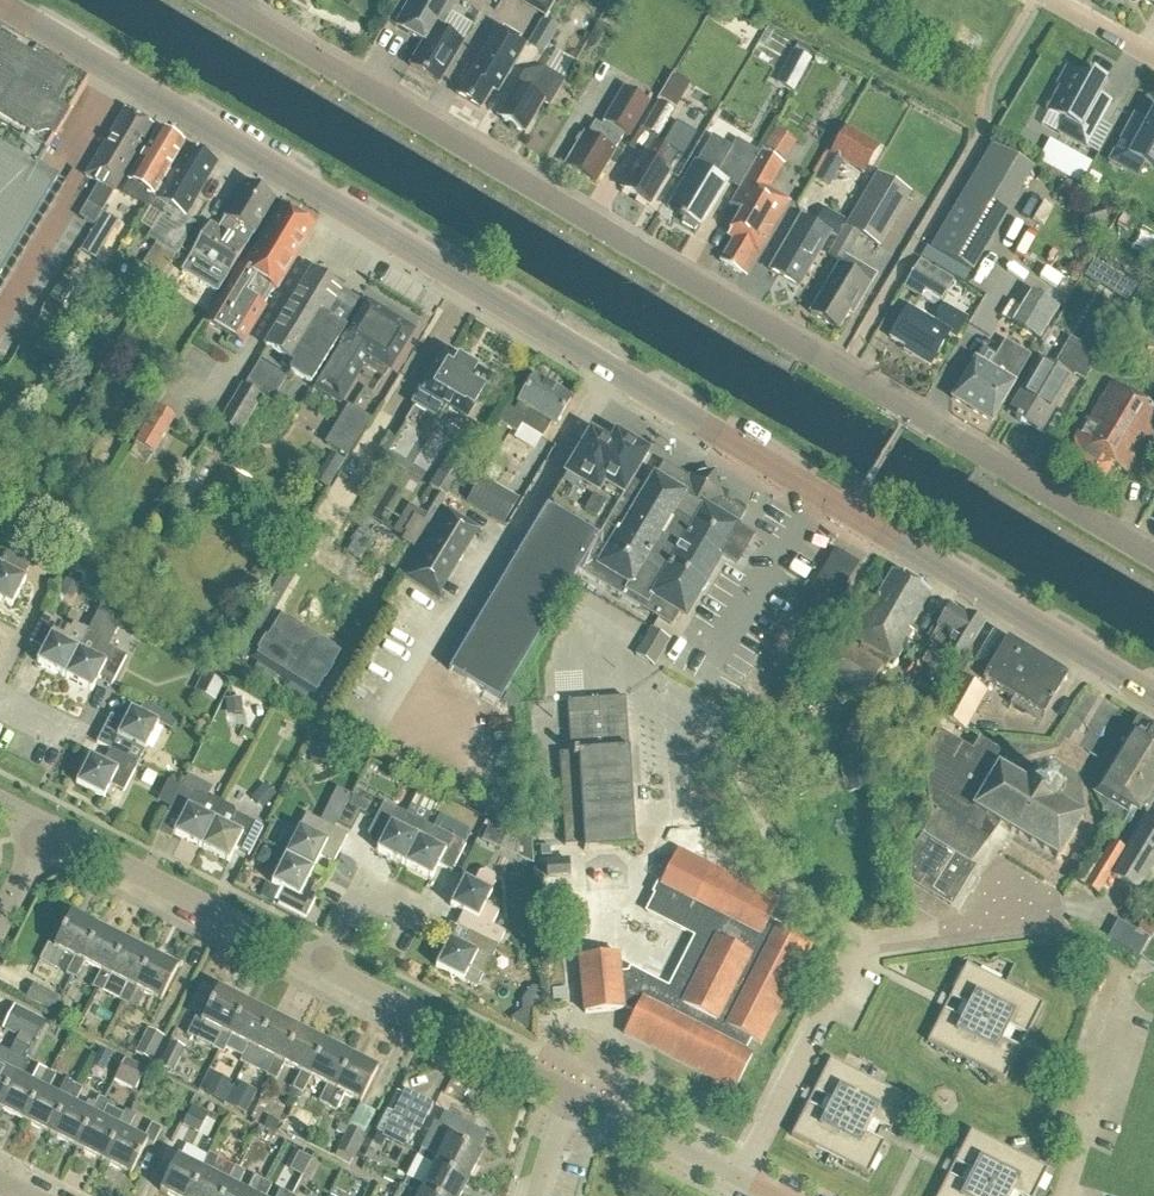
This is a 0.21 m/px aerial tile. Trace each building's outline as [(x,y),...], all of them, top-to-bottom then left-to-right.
[(394,28),(423,44),(409,68),(437,85),(462,44),(440,31),(459,0),(410,0),(394,28)] [(543,17),(545,19),(556,0),(513,0),(543,17)] [(527,46),(543,56),(558,31),(542,21),(527,46)] [(911,44),(927,50),(933,33),(917,28),(911,44)] [(498,29),(457,96),(480,110),(492,90),(497,93),(526,46),(498,29)] [(60,181),(37,167),(85,86),(3,36),(0,42),(0,280),(60,181)] [(791,51),(773,84),(791,93),(809,61),(791,51)] [(1056,86),(1060,88),(1046,112),(1065,123),(1057,135),(1087,152),(1114,102),(1102,96),(1108,85),(1089,75),(1087,80),(1066,69),(1056,86)] [(545,71),(524,74),(498,119),(524,135),(542,104),(549,108),(564,82),(545,71)] [(642,129),(629,149),(641,156),(644,159),(654,143),(655,144),(658,139),(659,140),(675,113),(674,112),(691,85),(674,75),(657,102),(659,103),(643,129),(642,129)] [(564,167),(595,186),(614,154),(613,153),(623,136),(627,139),(646,106),(622,92),(602,124),(600,127),(594,124),(586,137),(583,135),(564,167)] [(1153,109),(1146,124),(1133,117),(1108,163),(1135,178),(1142,165),(1153,171),(1153,109)] [(153,128),(124,111),(85,177),(99,185),(78,220),(93,228),(153,128)] [(641,156),(621,190),(649,207),(669,173),(667,172),(677,156),(682,159),(695,137),(675,124),(661,147),(655,144),(654,143),(644,159),(641,156)] [(846,129),(815,181),(828,190),(843,164),(864,176),(880,149),(846,129)] [(775,130),(764,148),(786,162),(797,144),(775,130)] [(183,146),(158,132),(128,182),(151,196),(144,208),(145,208),(168,170),(183,146)] [(694,164),(667,210),(700,229),(727,184),(737,190),(750,169),(728,157),(732,150),(711,138),(695,165),(694,164)] [(972,275),(1033,172),(990,147),(929,250),(926,248),(921,257),(961,281),(966,271),(972,275)] [(168,170),(145,208),(159,217),(146,239),(155,245),(144,264),(162,276),(174,256),(175,257),(195,225),(184,218),(216,166),(187,148),(172,172),(168,170)] [(733,241),(720,264),(739,275),(743,268),(749,272),(788,204),(768,192),(783,166),(761,154),(730,207),(741,213),(727,238),(733,241)] [(838,268),(809,315),(837,332),(848,313),(851,315),(874,277),(845,260),(858,236),(878,248),(908,196),(876,177),(828,257),(842,265),(839,269),(838,268)] [(274,201),(245,184),(224,220),(229,223),(221,235),(209,228),(190,258),(194,260),(213,272),(227,280),(274,201)] [(88,240),(103,249),(130,205),(115,196),(103,215),(102,215),(94,228),(95,229),(88,240)] [(1086,230),(1108,223),(1103,207),(1081,214),(1086,230)] [(280,209),(240,275),(235,273),(203,325),(241,348),(264,310),(262,309),(274,289),(276,291),(313,229),(280,209)] [(824,209),(814,227),(835,239),(845,222),(824,209)] [(831,238),(814,227),(803,219),(769,272),(797,290),(831,238)] [(920,261),(903,290),(920,300),(924,294),(940,304),(954,282),(920,261)] [(985,262),(976,277),(1004,295),(1014,280),(985,262)] [(342,292),(311,273),(264,349),(294,368),(291,374),(310,386),(343,332),(324,320),(342,292)] [(1031,293),(1010,325),(1038,343),(1059,310),(1046,301),(1031,293)] [(411,334),(366,306),(315,389),(336,402),(361,362),(365,365),(364,368),(383,379),(411,334)] [(945,306),(934,324),(908,308),(889,340),(905,349),(907,347),(914,351),(910,356),(929,367),(948,337),(955,341),(967,320),(945,306)] [(130,341),(143,354),(165,332),(152,319),(130,341)] [(1038,361),(1007,415),(1040,434),(1071,381),(1072,381),(1074,377),(1085,383),(1096,363),(1095,362),(1105,346),(1092,338),(1096,333),(1079,323),(1052,369),(1038,361)] [(951,400),(991,423),(1030,357),(1006,342),(997,356),(983,348),(976,360),(975,359),(951,400)] [(490,381),(443,352),(410,406),(437,423),(446,409),(466,421),(490,381)] [(505,409),(494,427),(513,439),(520,427),(541,439),(550,425),(554,428),(570,400),(533,378),(517,405),(518,406),(513,414),(505,409)] [(1058,465),(1097,489),(1111,467),(1126,476),(1153,431),(1153,411),(1111,385),(1089,421),(1087,419),(1058,465)] [(218,425),(239,437),(262,399),(242,386),(218,425)] [(129,456),(146,467),(176,419),(158,407),(135,445),(136,445),(129,456)] [(326,446),(347,458),(370,421),(348,408),(326,446)] [(309,468),(333,433),(313,418),(288,453),(309,468)] [(612,517),(632,483),(631,483),(648,455),(615,435),(609,445),(590,434),(564,476),(565,477),(547,507),(546,507),(447,672),(499,702),(598,539),(612,517)] [(429,488),(439,494),(432,507),(438,511),(454,485),(461,473),(475,449),(470,449),(464,449),(458,450),(453,452),(451,451),(429,488)] [(613,521),(581,574),(671,626),(679,613),(685,616),(721,555),(737,564),(751,541),(735,532),(745,513),(720,498),(714,474),(690,480),(663,464),(655,477),(653,476),(646,488),(636,482),(613,521)] [(461,473),(454,485),(468,493),(475,481),(461,473)] [(482,478),(467,505),(504,526),(519,500),(482,478)] [(403,579),(442,602),(483,534),(444,511),(403,579)] [(360,551),(377,559),(391,533),(374,525),(360,551)] [(255,565),(278,578),(289,559),(266,545),(255,565)] [(0,568),(0,603),(11,609),(25,581),(24,581),(33,561),(9,549),(0,568)] [(800,608),(825,620),(859,566),(835,551),(800,608)] [(864,700),(887,662),(893,666),(913,634),(908,631),(930,594),(892,571),(870,607),(866,605),(823,675),(864,700)] [(235,596),(251,605),(263,585),(248,576),(235,596)] [(80,587),(66,580),(58,594),(72,602),(80,587)] [(964,617),(949,608),(927,645),(931,647),(920,665),(935,674),(946,656),(960,665),(983,627),(965,616),(964,617)] [(87,633),(86,633),(63,679),(91,693),(97,680),(111,687),(125,659),(101,646),(115,619),(99,610),(87,633)] [(623,632),(647,633),(648,614),(624,613),(623,632)] [(278,614),(249,660),(313,701),(343,654),(278,614)] [(71,631),(43,616),(29,644),(42,651),(35,664),(63,679),(86,633),(73,626),(71,631)] [(668,641),(650,630),(634,656),(652,667),(668,641)] [(1067,679),(1006,641),(988,670),(971,660),(937,716),(963,731),(989,688),(1042,720),(1067,679)] [(216,703),(224,686),(203,676),(195,693),(216,703)] [(627,750),(624,699),(566,702),(569,754),(558,755),(564,847),(583,846),(584,852),(634,849),(628,750),(627,750)] [(244,716),(243,700),(227,701),(228,717),(244,716)] [(123,724),(110,717),(95,745),(109,752),(124,759),(130,746),(144,753),(158,725),(172,732),(178,721),(144,704),(138,715),(130,711),(123,724)] [(838,747),(845,793),(874,789),(869,746),(865,744),(880,717),(868,711),(861,725),(853,720),(841,743),(838,747)] [(1153,794),(1153,732),(1149,728),(1148,730),(1137,724),(1093,795),(1127,816),(1129,813),(1138,818),(1145,807),(1153,794)] [(970,752),(935,732),(920,758),(926,808),(934,814),(910,855),(910,883),(951,908),(975,869),(971,866),(999,828),(1058,863),(1084,821),(1056,802),(1064,790),(1031,770),(1024,783),(999,769),(1005,758),(976,741),(970,752)] [(320,746),(307,753),(313,766),(327,759),(320,746)] [(124,759),(109,752),(102,765),(89,758),(75,786),(103,800),(109,787),(122,794),(137,766),(124,759)] [(208,802),(180,787),(168,782),(158,803),(169,809),(165,816),(179,823),(172,836),(200,850),(214,822),(223,805),(213,800),(208,802)] [(263,811),(276,797),(265,786),(252,800),(263,811)] [(424,825),(411,819),(383,804),(369,833),(382,839),(375,852),(403,866),(424,825)] [(223,805),(214,822),(200,850),(228,864),(235,850),(248,857),(262,829),(234,815),(233,810),(223,805)] [(305,817),(284,858),(312,872),(318,859),(332,865),(346,837),(305,817)] [(1126,848),(1128,849),(1112,876),(1137,892),(1153,865),(1153,824),(1144,818),(1126,848)] [(465,846),(424,825),(403,866),(431,880),(437,867),(451,874),(465,846)] [(1128,849),(1126,848),(1125,850),(1110,841),(1101,857),(1083,886),(1100,896),(1112,876),(1128,849)] [(262,850),(256,861),(269,868),(275,857),(262,850)] [(1101,857),(1092,851),(1074,881),(1083,886),(1101,857)] [(644,913),(693,938),(667,989),(638,974),(618,976),(615,956),(578,960),(584,1017),(624,1013),(632,1016),(623,1035),(735,1091),(752,1056),(744,1052),(750,1040),(762,1046),(811,947),(775,929),(773,932),(763,927),(776,902),(675,852),(644,913)] [(312,872),(284,858),(270,885),(284,892),(277,905),(305,919),(319,891),(305,885),(312,872)] [(568,878),(567,863),(546,864),(547,879),(568,878)] [(480,875),(474,886),(463,880),(449,908),(462,914),(455,928),(497,949),(504,934),(491,927),(498,914),(484,907),(496,884),(493,877),(485,873),(480,875)] [(265,886),(258,899),(272,907),(279,893),(265,886)] [(97,929),(70,915),(53,948),(48,945),(39,962),(56,970),(64,955),(73,960),(80,963),(97,929)] [(1137,928),(1152,938),(1153,934),(1153,922),(1144,916),(1137,928)] [(449,941),(435,969),(476,990),(497,949),(455,928),(450,925),(443,938),(449,941)] [(73,960),(65,975),(75,980),(83,964),(99,973),(106,976),(123,942),(97,929),(80,963),(73,960)] [(106,976),(99,973),(92,988),(102,993),(110,978),(126,986),(133,989),(150,956),(123,942),(106,976)] [(133,989),(126,986),(118,1002),(135,1010),(143,995),(160,1003),(177,969),(150,956),(133,989)] [(564,986),(562,961),(549,962),(551,987),(564,986)] [(1042,1006),(965,967),(949,998),(968,1008),(961,1021),(942,1012),(926,1044),(1003,1083),(1020,1050),(1002,1041),(1008,1028),(1026,1038),(1042,1006)] [(33,985),(26,1000),(52,1013),(60,998),(33,985)] [(244,1003),(217,990),(200,1023),(194,1020),(186,1037),(196,1042),(204,1025),(220,1034),(227,1037),(244,1003)] [(227,1037),(220,1034),(212,1050),(222,1055),(225,1050),(241,1058),(247,1047),(254,1051),(271,1017),(244,1003),(227,1037)] [(15,1007),(3,1031),(31,1046),(43,1022),(15,1007)] [(254,1051),(247,1047),(241,1058),(239,1063),(248,1068),(257,1052),(273,1061),(280,1064),(297,1030),(291,1027),(293,1023),(276,1015),(275,1019),(271,1017),(254,1051)] [(135,1055),(152,1063),(164,1038),(148,1030),(135,1055)] [(280,1064),(273,1061),(265,1077),(275,1082),(283,1066),(300,1074),(306,1077),(323,1043),(297,1030),(280,1064)] [(157,1068),(173,1075),(173,1074),(179,1077),(186,1063),(180,1060),(185,1050),(170,1043),(157,1068)] [(306,1077),(300,1074),(292,1090),(309,1099),(317,1083),(326,1087),(333,1091),(350,1057),(323,1043),(306,1077)] [(29,1064),(0,1049),(0,1104),(14,1076),(20,1080),(29,1064)] [(103,1072),(111,1056),(99,1050),(91,1066),(103,1072)] [(333,1091),(326,1087),(318,1103),(335,1112),(343,1096),(360,1105),(377,1071),(350,1057),(333,1091)] [(111,1076),(115,1078),(116,1078),(114,1082),(136,1092),(147,1070),(124,1059),(119,1070),(115,1069),(111,1076)] [(906,1100),(829,1061),(813,1093),(831,1102),(825,1115),(806,1106),(790,1138),(867,1177),(883,1145),(865,1136),(872,1123),(890,1132),(906,1100)] [(20,1080),(14,1076),(0,1104),(0,1112),(23,1124),(40,1090),(47,1093),(55,1077),(37,1068),(29,1084),(20,1080)] [(215,1074),(205,1094),(224,1105),(232,1089),(229,1087),(231,1083),(215,1074)] [(160,1096),(181,1099),(183,1080),(162,1078),(160,1096)] [(40,1090),(23,1124),(49,1137),(66,1103),(73,1107),(82,1090),(64,1081),(55,1098),(47,1093),(40,1090)] [(148,1084),(142,1098),(153,1102),(158,1088),(148,1084)] [(246,1116),(257,1094),(239,1086),(237,1091),(233,1089),(225,1106),(246,1116)] [(433,1106),(404,1092),(401,1100),(395,1097),(377,1133),(406,1147),(415,1131),(419,1133),(433,1106)] [(84,1112),(73,1107),(66,1103),(49,1137),(76,1150),(93,1117),(100,1120),(106,1107),(108,1104),(98,1099),(94,1107),(88,1104),(84,1112)] [(353,1160),(376,1113),(360,1105),(348,1130),(340,1126),(336,1133),(344,1136),(336,1152),(339,1153),(336,1158),(349,1165),(352,1159),(353,1160)] [(106,1107),(100,1120),(93,1117),(76,1150),(102,1164),(119,1130),(126,1133),(134,1117),(124,1112),(123,1116),(106,1107)] [(190,1109),(181,1127),(195,1134),(204,1115),(190,1109)] [(434,1125),(429,1135),(425,1143),(441,1151),(437,1159),(433,1166),(467,1183),(481,1156),(477,1154),(486,1137),(444,1116),(438,1127),(434,1125)] [(269,1119),(263,1129),(275,1136),(281,1125),(269,1119)] [(142,1142),(126,1133),(119,1130),(102,1164),(129,1178),(146,1145),(152,1148),(161,1131),(151,1126),(142,1142)] [(970,1132),(954,1164),(972,1174),(965,1186),(947,1177),(937,1195),(1012,1195),(1013,1195),(1015,1195),(1034,1195),(1047,1171),(970,1132)] [(248,1172),(255,1150),(241,1145),(234,1168),(248,1172)] [(159,1193),(166,1195),(191,1195),(203,1173),(210,1176),(218,1160),(201,1151),(193,1167),(176,1158),(159,1193)] [(437,1159),(421,1151),(416,1162),(431,1170),(423,1186),(420,1193),(427,1195),(461,1195),(467,1183),(433,1166),(437,1159)] [(299,1154),(289,1171),(302,1178),(303,1178),(312,1161),(299,1154)] [(210,1176),(203,1173),(191,1195),(224,1195),(229,1186),(236,1189),(244,1173),(218,1160),(210,1176)] [(224,1195),(266,1195),(271,1187),(253,1178),(245,1194),(236,1189),(229,1186),(224,1195)] [(408,1178),(402,1188),(418,1195),(427,1195),(420,1193),(423,1186),(408,1178)]
